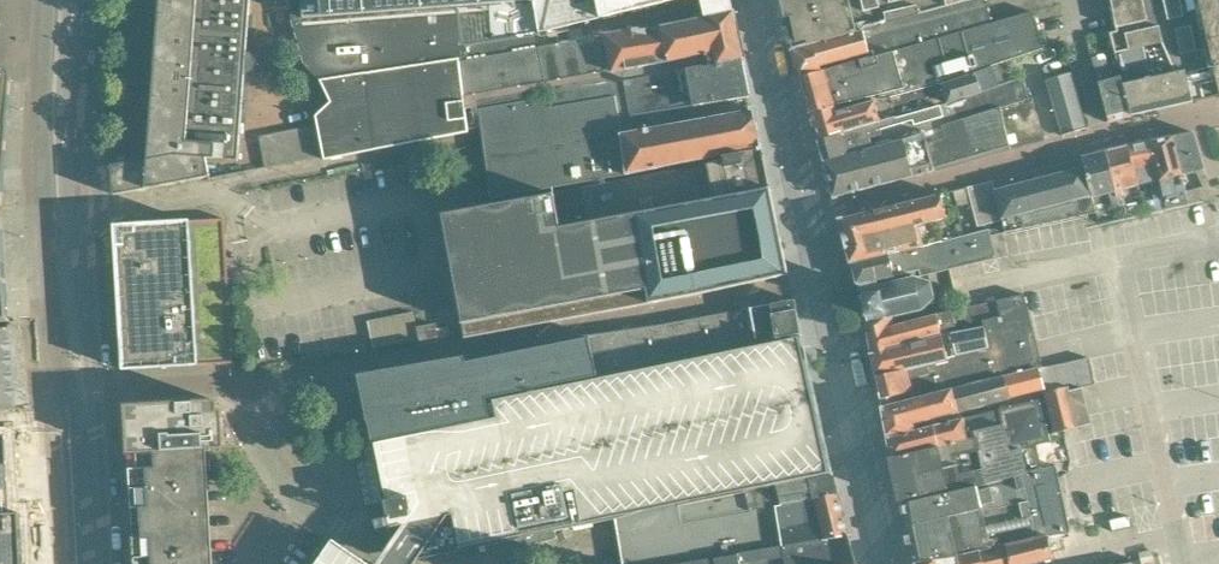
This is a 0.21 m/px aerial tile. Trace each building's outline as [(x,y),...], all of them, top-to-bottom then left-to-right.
[(252,61),(251,59),(250,57),(249,55),(246,54),(250,0),(156,0),(155,8),(160,8),(148,159),(112,166),(113,194),(210,177),(207,157),(238,158),(245,70),(248,69),(250,67),(251,66),(252,64),(252,61)] [(292,12),(306,65),(321,78),(321,80),(410,67),(410,66),(415,65),(415,66),(432,64),(432,63),(437,62),(437,63),(454,61),(454,60),(471,57),(471,58),(542,45),(540,32),(534,0),(291,0),(292,12)] [(540,32),(600,18),(597,0),(534,0),(540,32)] [(600,18),(673,0),(597,0),(600,18)] [(703,15),(732,9),(730,0),(700,0),(703,15)] [(791,47),(792,50),(861,30),(880,24),(880,25),(944,7),(970,0),(781,0),(791,47)] [(994,21),(988,0),(970,0),(944,7),(880,25),(880,24),(861,30),(868,53),(798,73),(799,76),(938,37),(994,21)] [(1116,28),(1109,30),(1112,45),(1121,77),(1124,88),(1130,112),(1134,111),(1135,115),(1186,104),(1188,103),(1218,96),(1218,27),(1213,0),(1111,0),(1116,28)] [(744,60),(733,14),(733,12),(640,30),(640,28),(605,34),(613,72),(700,56),(702,67),(703,69),(710,67),(744,60)] [(974,73),(1000,63),(1045,50),(1035,13),(995,24),(994,21),(938,37),(799,76),(811,117),(924,89),(931,87),(940,85),(974,73)] [(868,53),(861,30),(792,50),(798,73),(868,53)] [(471,58),(460,60),(465,109),(479,108),(614,83),(612,72),(613,72),(605,34),(542,45),(471,58)] [(1134,111),(1130,112),(1121,77),(1111,79),(1104,55),(1091,59),(1108,122),(1135,115),(1134,111)] [(468,133),(460,60),(471,58),(471,57),(454,60),(454,61),(437,63),(437,62),(432,63),(432,64),(415,66),(415,65),(410,66),(410,67),(321,80),(332,101),(325,108),(370,103),(375,150),(468,133)] [(687,70),(624,81),(630,118),(631,118),(693,108),(751,96),(744,60),(710,67),(703,69),(702,67),(687,70)] [(1005,83),(1000,63),(974,73),(940,85),(946,103),(958,99),(957,96),(1005,83)] [(2,206),(12,78),(12,77),(12,75),(11,73),(10,71),(8,69),(7,68),(4,67),(2,66),(0,66),(0,206),(2,206)] [(1086,128),(1071,73),(1046,80),(1061,135),(1086,128)] [(916,112),(818,141),(824,162),(923,133),(941,126),(956,120),(963,118),(963,115),(1000,105),(1028,97),(1022,77),(1005,82),(1005,83),(957,96),(958,99),(946,103),(937,106),(916,112)] [(614,83),(479,108),(483,144),(490,200),(533,191),(613,178),(627,175),(741,153),(761,149),(753,109),(633,132),(631,118),(630,118),(624,81),(614,83)] [(946,103),(940,85),(931,87),(924,89),(811,117),(818,141),(916,112),(937,106),(946,103)] [(1044,140),(1033,98),(1032,96),(1028,97),(1000,105),(1000,107),(1003,126),(1010,149),(1044,140)] [(370,103),(325,108),(317,116),(317,124),(324,156),(325,159),(375,150),(370,103)] [(1003,126),(1000,107),(1000,105),(963,115),(963,118),(975,159),(1010,149),(1003,126)] [(941,126),(923,133),(926,144),(933,171),(955,166),(975,159),(963,118),(956,120),(941,126)] [(324,156),(317,124),(303,127),(309,159),(324,156)] [(309,159),(303,127),(288,129),(295,162),(309,159)] [(295,162),(288,129),(274,132),(280,165),(295,162)] [(1206,169),(1194,131),(1172,137),(1183,174),(1182,175),(1183,177),(1196,174),(1202,188),(1186,192),(1189,202),(1214,197),(1206,169)] [(280,165),(274,132),(259,135),(265,168),(280,165)] [(833,196),(933,171),(926,144),(923,133),(824,162),(833,196)] [(1183,174),(1172,137),(1150,142),(1163,196),(1166,208),(1189,202),(1186,192),(1183,177),(1182,175),(1183,174)] [(1150,142),(1127,147),(1137,186),(1151,182),(1154,198),(1163,196),(1150,142)] [(1137,186),(1127,147),(1105,153),(1119,206),(1122,219),(1146,213),(1142,201),(1125,204),(1124,200),(1121,189),(1136,186),(1137,186)] [(562,228),(769,189),(761,149),(741,153),(742,158),(555,194),(562,228)] [(1119,206),(1105,153),(1081,158),(1083,168),(1090,197),(1091,197),(1109,193),(1112,208),(1119,206)] [(1090,197),(1083,168),(1054,175),(994,190),(992,181),(968,188),(968,189),(978,226),(1001,219),(1005,233),(1064,219),(1095,212),(1091,197),(1090,197)] [(553,194),(442,214),(458,302),(464,337),(464,338),(547,323),(610,311),(697,295),(788,275),(770,189),(769,189),(562,228),(555,194),(553,194)] [(851,262),(928,244),(942,241),(937,220),(946,218),(942,202),(950,200),(948,193),(839,219),(851,262)] [(2,217),(0,218),(0,322),(9,321),(2,217)] [(232,363),(224,219),(189,221),(189,222),(185,222),(155,223),(155,224),(135,225),(117,227),(116,227),(117,245),(118,265),(119,295),(120,295),(120,300),(122,330),(122,334),(124,364),(124,369),(159,367),(159,366),(196,363),(196,365),(232,363)] [(1000,258),(995,235),(990,236),(989,229),(942,241),(928,244),(935,273),(957,268),(1000,258)] [(935,273),(928,244),(851,262),(856,283),(857,283),(874,279),(875,281),(876,281),(893,276),(893,275),(915,267),(919,277),(935,273)] [(933,298),(930,282),(914,277),(877,286),(859,290),(860,298),(857,299),(858,303),(861,302),(863,313),(860,314),(861,318),(864,317),(866,322),(892,317),(921,310),(923,308),(933,298)] [(877,286),(876,281),(875,281),(874,279),(857,283),(859,290),(877,286)] [(947,359),(876,376),(879,392),(881,401),(882,407),(970,385),(990,380),(1003,376),(1039,369),(1042,368),(1035,338),(1030,316),(1024,295),(997,301),(1000,316),(994,318),(996,324),(983,327),(988,348),(956,356),(957,357),(947,359)] [(609,334),(591,335),(600,378),(612,376),(612,375),(612,373),(803,335),(802,332),(801,333),(795,300),(778,304),(777,303),(776,303),(776,304),(672,323),(622,331),(609,334)] [(1000,316),(997,301),(968,308),(958,310),(962,326),(994,318),(1000,316)] [(955,326),(952,311),(894,325),(892,317),(866,322),(868,333),(866,333),(870,355),(871,354),(941,335),(941,334),(947,332),(946,330),(940,331),(940,330),(955,326)] [(419,339),(415,313),(368,321),(373,348),(419,339)] [(435,324),(418,327),(421,345),(438,342),(438,341),(435,324)] [(988,348),(983,327),(951,334),(956,356),(988,348)] [(13,370),(10,328),(0,329),(0,412),(8,412),(7,409),(15,409),(13,370)] [(591,335),(358,375),(368,422),(373,442),(491,417),(488,399),(575,382),(575,383),(600,378),(591,335)] [(833,475),(815,392),(803,335),(612,373),(612,375),(612,376),(600,378),(575,383),(575,382),(488,399),(491,417),(373,442),(393,553),(408,562),(615,519),(624,517),(679,501),(683,523),(749,510),(745,492),(761,489),(776,485),(833,475)] [(947,359),(941,335),(871,354),(876,376),(947,359)] [(970,385),(882,407),(888,438),(915,431),(962,419),(999,410),(1038,400),(1046,398),(1045,392),(1067,386),(1069,391),(1082,388),(1095,385),(1094,380),(1088,358),(1042,368),(1039,369),(1003,376),(990,380),(970,385)] [(1067,386),(1045,392),(1046,398),(1055,432),(1062,430),(1091,423),(1082,388),(1069,391),(1067,386)] [(1050,441),(1048,434),(1038,400),(999,410),(1002,425),(991,428),(971,432),(973,438),(966,441),(892,460),(892,462),(901,501),(975,483),(976,487),(1021,476),(1021,474),(1041,469),(1035,444),(1050,441)] [(217,401),(126,406),(128,452),(212,448),(242,447),(222,410),(218,410),(217,401)] [(973,438),(971,432),(991,428),(1002,425),(999,410),(962,419),(915,431),(888,438),(892,460),(966,441),(973,438)] [(20,555),(22,555),(22,552),(20,552),(20,542),(22,542),(22,539),(20,539),(19,529),(21,529),(21,526),(19,526),(18,517),(20,516),(20,513),(7,514),(3,436),(0,436),(0,563),(21,563),(20,555)] [(202,469),(201,462),(213,461),(212,448),(128,452),(135,563),(207,563),(202,469)] [(1054,466),(1041,469),(1021,474),(1021,476),(1029,501),(1031,523),(1033,538),(1012,543),(989,549),(988,548),(958,556),(913,563),(914,563),(1031,563),(1051,559),(1047,535),(1069,530),(1054,466)] [(837,494),(833,475),(776,485),(761,489),(745,492),(749,510),(837,494)] [(906,527),(982,508),(1002,507),(1029,501),(1021,476),(976,487),(901,504),(906,527)] [(837,494),(749,510),(683,523),(679,501),(624,517),(615,519),(622,563),(683,563),(748,552),(749,561),(770,557),(769,549),(848,535),(837,494)] [(988,548),(982,513),(906,531),(913,563),(958,556),(988,548)] [(849,535),(848,535),(769,549),(770,557),(749,561),(748,552),(683,563),(857,563),(849,535)] [(332,540),(316,563),(366,563),(332,540)] [(1142,563),(1162,563),(1160,554),(1141,558),(1142,563)]
